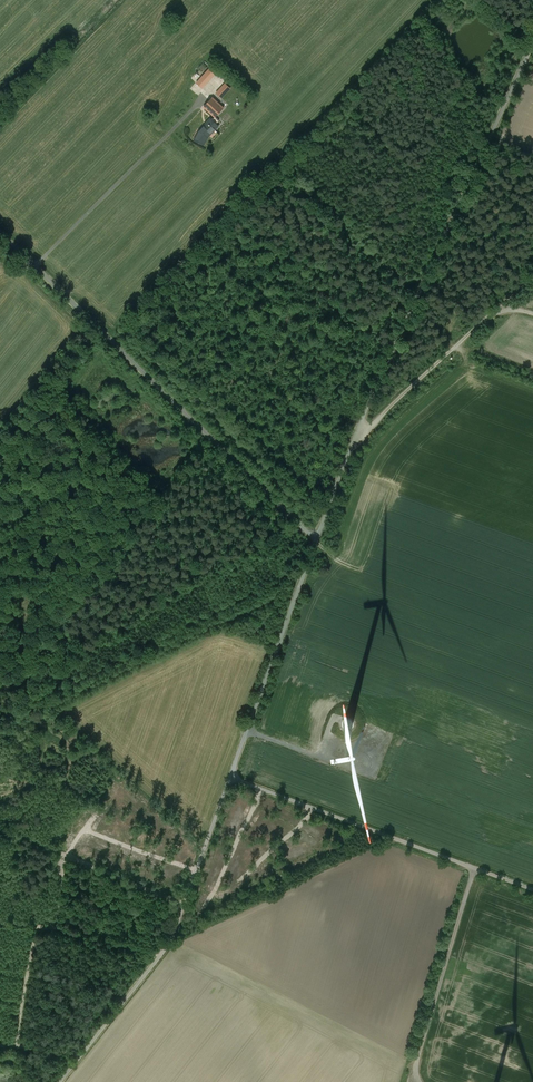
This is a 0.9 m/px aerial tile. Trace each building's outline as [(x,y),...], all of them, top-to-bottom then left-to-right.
[(198,82),(205,88),(219,71),(212,66),(198,82)] [(229,81),(207,106),(223,121),(232,111),(223,103),(237,88),(229,81)] [(212,116),(196,139),(206,145),(221,122),(212,116)]
